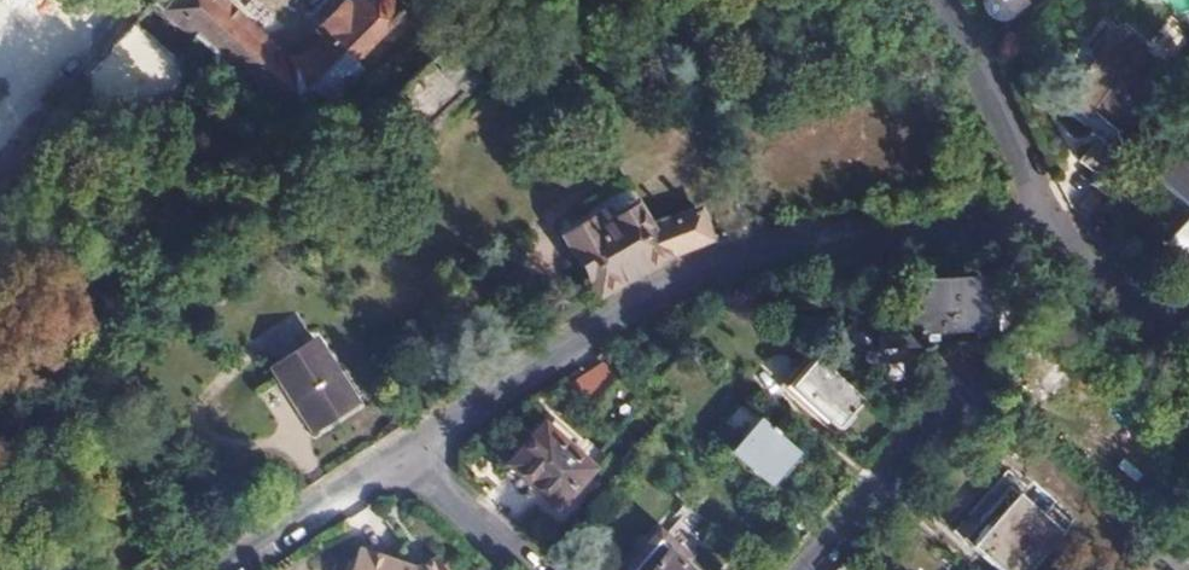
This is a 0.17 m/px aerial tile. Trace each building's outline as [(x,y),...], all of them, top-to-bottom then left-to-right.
[(341,6),(315,32),(320,37),(300,58),(281,60),(263,44),(266,42),(262,38),(259,41),(243,26),(245,24),(243,22),(240,24),(219,5),(221,2),(219,0),(216,0),(215,1),(213,0),(153,0),(144,9),(146,11),(148,9),(187,41),(185,44),(187,46),(193,42),(210,55),(206,59),(209,62),(213,58),(290,119),(314,95),(324,105),(358,71),(352,66),(404,12),(401,8),(406,4),(409,7),(411,4),(406,0),(354,0),(347,8),(342,4),(341,6)] [(341,6),(322,0),(319,0),(286,0),(265,6),(251,15),(243,22),(245,24),(243,26),(259,41),(262,38),(269,34),(284,29),(300,29),(312,30),(315,32),(341,6)] [(110,114),(131,132),(186,84),(179,75),(182,63),(134,22),(80,76),(85,91),(94,99),(86,106),(86,118),(91,122),(100,124),(110,114)] [(1131,94),(1157,61),(1143,49),(1144,45),(1128,32),(1120,40),(1106,28),(1084,54),(1086,58),(1081,64),(1085,69),(1060,98),(1083,117),(1089,110),(1099,117),(1103,110),(1121,124),(1140,101),(1131,94)] [(320,37),(315,32),(312,30),(300,29),(284,29),(269,34),(262,38),(266,42),(263,44),(281,60),(300,58),(320,37)] [(488,88),(447,45),(359,127),(381,150),(367,163),(385,183),(488,88)] [(1113,156),(1117,150),(1100,135),(1079,162),(1095,176),(1113,156)] [(1176,151),(1153,175),(1188,212),(1188,164),(1176,151)] [(1095,176),(1091,182),(1108,198),(1098,211),(1116,226),(1135,203),(1117,187),(1131,171),(1113,156),(1095,176)] [(671,254),(709,240),(697,214),(649,231),(624,191),(565,226),(569,233),(562,239),(599,298),(670,253),(671,254)] [(1158,244),(1179,264),(1186,258),(1188,260),(1188,214),(1158,244)] [(879,312),(878,337),(926,341),(927,326),(974,330),(974,337),(994,338),(996,283),(903,275),(901,313),(879,312)] [(271,374),(311,434),(355,408),(314,346),(271,374)] [(860,400),(813,359),(786,388),(834,430),(860,400)] [(755,419),(727,452),(766,486),(794,452),(755,419)] [(504,465),(554,507),(590,468),(539,426),(504,465)] [(1031,567),(1067,525),(1048,507),(1040,515),(1007,487),(978,522),(985,529),(970,546),(998,569),(1020,569),(1027,563),(1031,567)] [(985,529),(978,522),(961,539),(970,546),(985,529)] [(675,560),(683,552),(660,531),(625,569),(687,569),(675,560)] [(157,552),(131,569),(168,569),(157,552)] [(431,556),(405,569),(391,567),(388,562),(348,555),(346,565),(339,569),(438,569),(431,556)] [(831,569),(850,569),(838,561),(831,569)]
